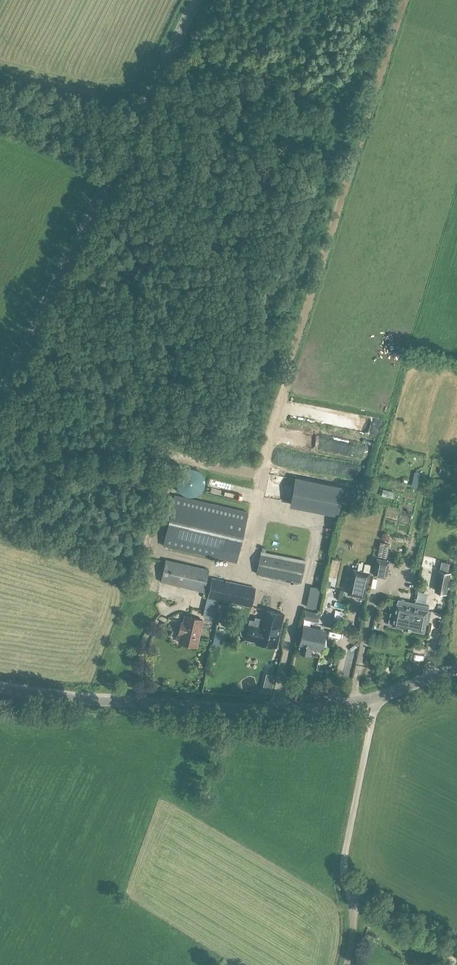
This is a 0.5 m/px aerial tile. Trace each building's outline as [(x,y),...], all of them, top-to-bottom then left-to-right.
[(176,484),(177,486),(178,489),(179,491),(181,493),(183,494),(185,495),(188,496),(191,496),(193,496),(196,495),(198,494),(200,493),(202,491),(204,489),(205,486),(205,483),(205,481),(204,478),(203,476),(202,473),(200,472),(198,470),(196,469),(193,468),(191,468),(188,468),(185,469),(183,470),(181,472),(179,474),(178,476),(177,478),(176,481),(176,484)] [(290,475),(285,505),(333,513),(339,484),(290,475)] [(163,545),(237,563),(249,512),(175,495),(163,545)] [(382,533),(381,538),(384,541),(389,539),(390,535),(386,532),(382,533)] [(256,574),(301,583),(306,560),(261,551),(256,574)] [(389,560),(376,557),(372,574),(385,577),(389,560)] [(205,592),(208,578),(210,569),(166,559),(161,582),(205,592)] [(331,563),(328,581),(335,583),(339,565),(331,563)] [(347,594),(363,597),(369,572),(353,569),(347,594)] [(441,571),(437,593),(445,594),(449,573),(441,571)] [(208,597),(251,607),(256,588),(212,578),(208,597)] [(315,606),(318,586),(309,584),(306,605),(315,606)] [(409,629),(414,602),(398,598),(395,613),(391,612),(389,622),(393,623),(393,625),(409,629)] [(414,602),(409,629),(424,632),(426,622),(428,622),(431,611),(428,610),(429,605),(414,602)] [(255,642),(276,647),(284,614),(262,609),(258,627),(249,625),(245,639),(255,641),(255,642)] [(303,619),(311,621),(313,611),(305,610),(303,619)] [(181,627),(179,634),(183,635),(181,643),(197,647),(203,620),(185,616),(183,627),(181,627)] [(321,649),(325,632),(304,627),(300,644),(301,644),(299,653),(309,655),(311,647),(321,649)]
